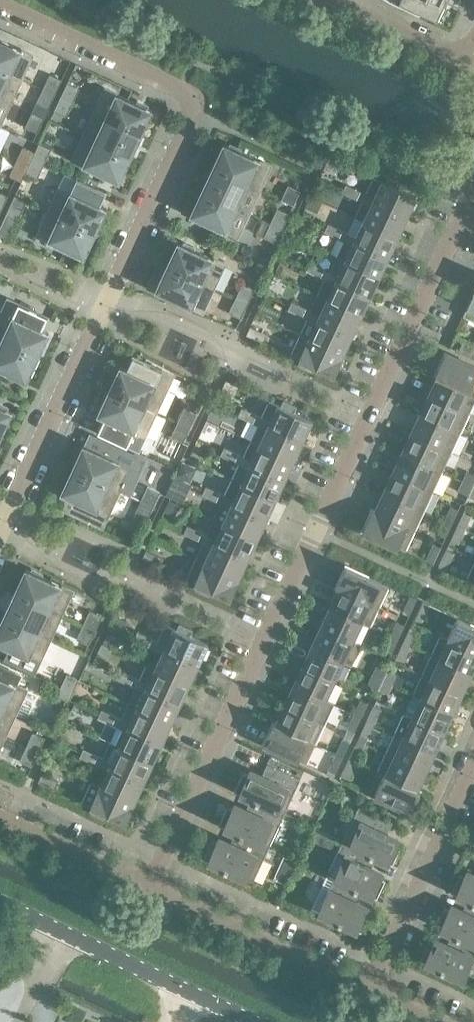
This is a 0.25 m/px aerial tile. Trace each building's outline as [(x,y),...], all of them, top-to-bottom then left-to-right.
[(442,0),(401,0),(399,4),(437,21),(445,5),(440,3),(442,0)] [(0,39),(0,69),(21,79),(33,54),(0,39)] [(10,102),(21,79),(0,69),(0,97),(10,102)] [(49,74),(43,88),(55,94),(62,79),(49,74)] [(80,87),(67,82),(61,96),(73,102),(80,87)] [(48,108),(55,94),(43,88),(36,103),(48,108)] [(105,88),(94,112),(141,134),(152,110),(146,107),(146,106),(145,106),(145,107),(139,104),(139,103),(138,103),(105,88)] [(66,116),(73,102),(61,96),(54,111),(66,116)] [(10,102),(0,97),(0,124),(10,102)] [(44,118),(32,112),(25,127),(37,132),(44,118)] [(130,157),(141,134),(94,112),(83,135),(130,157)] [(119,181),(130,157),(83,135),(72,159),(105,175),(106,175),(106,174),(112,177),(111,178),(112,178),(119,181)] [(231,146),(224,143),(213,167),(260,189),(271,165),(238,150),(238,149),(237,150),(231,147),(232,146),(231,146)] [(38,144),(34,153),(32,158),(44,164),(51,149),(38,144)] [(28,167),(32,158),(34,153),(22,147),(15,161),(28,167)] [(32,158),(28,167),(25,173),(37,178),(44,164),(32,158)] [(21,182),(25,173),(28,167),(15,161),(9,176),(21,182)] [(249,212),(260,189),(213,167),(202,190),(249,212)] [(373,176),(373,177),(366,193),(374,197),(373,201),(407,217),(416,196),(398,188),(401,182),(387,176),(385,182),(373,176)] [(356,198),(360,190),(346,184),(342,192),(356,198)] [(293,205),(300,190),(288,185),(281,199),(293,205)] [(92,202),(59,186),(48,211),(95,232),(107,208),(100,205),(99,205),(93,203),(93,202),(92,201),(92,202)] [(238,236),(249,212),(202,190),(191,214),(197,218),(198,218),(204,221),(205,222),(205,221),(238,236)] [(398,237),(407,217),(373,201),(374,197),(366,193),(360,190),(356,198),(362,201),(355,216),(363,221),(398,237)] [(27,201),(15,195),(7,211),(19,217),(27,201)] [(283,228),(290,213),(277,208),(271,222),(283,228)] [(84,257),(95,232),(48,211),(37,235),(70,250),(70,251),(71,250),(77,253),(76,253),(77,254),(77,253),(84,257)] [(389,256),(398,237),(363,221),(356,236),(342,230),(338,237),(344,240),(352,244),(354,240),(389,256)] [(276,242),(283,228),(271,222),(264,237),(276,242)] [(338,237),(342,230),(328,223),(324,231),(338,237)] [(379,276),(389,256),(354,240),(352,244),(344,240),(336,256),(379,276)] [(214,288),(225,264),(192,248),(191,249),(185,246),(186,245),(185,245),(178,242),(167,266),(214,288)] [(370,295),(379,276),(336,256),(329,271),(338,275),(336,279),(370,295)] [(320,277),(324,269),(310,262),(306,270),(320,277)] [(214,288),(167,266),(155,290),(162,293),(163,294),(163,293),(169,296),(169,297),(170,297),(203,312),(214,288)] [(370,295),(336,279),(338,275),(329,271),(324,269),(320,277),(325,279),(318,295),(361,315),(370,295)] [(242,283),(235,298),(248,303),(254,289),(242,283)] [(463,315),(473,320),(473,292),(463,315)] [(352,334),(361,315),(318,295),(311,310),(305,308),(302,316),(307,318),(316,322),(318,318),(352,334)] [(37,311),(8,298),(0,314),(0,339),(38,357),(49,333),(42,329),(41,329),(41,330),(35,327),(36,326),(35,326),(34,326),(31,324),(37,311)] [(241,318),(248,303),(235,298),(229,312),(241,318)] [(302,316),(305,308),(291,301),(288,309),(302,316)] [(343,354),(352,334),(318,318),(316,322),(307,318),(300,334),(343,354)] [(250,326),(247,334),(263,342),(267,334),(250,326)] [(333,374),(343,354),(300,334),(291,354),(302,360),(299,365),(313,372),(316,366),(333,374)] [(0,339),(0,368),(12,374),(13,375),(13,374),(19,377),(19,378),(20,378),(26,381),(38,357),(0,339)] [(473,348),(473,347),(462,341),(458,351),(470,357),(473,348)] [(439,373),(472,388),(473,383),(473,365),(445,352),(436,372),(439,373)] [(156,412),(173,375),(144,361),(138,374),(134,372),(135,372),(134,372),(133,372),(127,370),(128,369),(127,368),(127,369),(120,366),(109,390),(156,412)] [(472,388),(439,373),(430,393),(470,412),(473,402),(473,390),(472,388)] [(156,412),(109,390),(98,414),(105,417),(104,417),(105,418),(106,417),(111,420),(112,421),(112,420),(145,436),(156,412)] [(470,412),(430,393),(421,413),(460,431),(470,412)] [(269,400),(262,417),(270,421),(268,425),(303,441),(312,420),(294,412),(297,406),(283,400),(281,405),(269,400)] [(1,435),(12,411),(5,408),(6,408),(5,407),(4,408),(0,406),(0,435),(1,435)] [(184,407),(178,422),(190,427),(197,413),(184,407)] [(252,422),(256,414),(242,407),(238,415),(252,422)] [(460,431),(421,413),(412,433),(451,451),(460,431)] [(293,460),(303,441),(268,425),(270,421),(262,417),(256,414),(252,422),(258,424),(250,440),(293,460)] [(183,442),(190,427),(178,422),(171,436),(183,442)] [(451,451),(412,433),(403,452),(442,471),(451,451)] [(284,480),(293,460),(250,440),(243,456),(238,453),(234,461),(240,464),(248,468),(250,464),(284,480)] [(83,444),(72,468),(119,490),(131,466),(98,451),(97,450),(97,451),(91,448),(91,447),(90,447),(83,444)] [(234,461),(238,453),(224,447),(220,455),(234,461)] [(442,471),(403,452),(393,472),(433,490),(442,471)] [(176,475),(190,482),(196,468),(183,461),(176,475)] [(275,499),(284,480),(250,464),(248,468),(240,464),(232,479),(275,499)] [(119,490),(72,468),(61,492),(68,496),(69,496),(75,498),(74,499),(75,500),(75,499),(79,501),(73,514),(102,527),(119,490)] [(473,482),(473,474),(467,471),(463,480),(473,485),(473,482)] [(424,510),(433,490),(393,472),(384,491),(424,510)] [(174,477),(166,495),(183,503),(191,485),(174,477)] [(266,519),(275,499),(232,479),(225,495),(234,499),(232,503),(266,519)] [(468,495),(472,486),(473,485),(463,480),(458,490),(468,495)] [(148,486),(141,500),(153,506),(160,491),(148,486)] [(216,500),(220,492),(205,486),(202,494),(216,500)] [(415,529),(424,510),(384,491),(376,510),(375,511),(415,529)] [(257,538),(266,519),(232,503),(234,499),(225,495),(220,492),(216,500),(221,503),(214,518),(257,538)] [(146,520),(153,506),(141,500),(134,515),(146,520)] [(451,506),(445,519),(452,523),(458,509),(451,506)] [(405,550),(415,529),(375,511),(376,510),(372,508),(366,521),(370,523),(366,532),(398,547),(405,550)] [(471,515),(464,511),(457,526),(464,529),(471,515)] [(248,558),(257,538),(214,518),(207,534),(201,531),(198,539),(203,542),(212,546),(214,542),(248,558)] [(445,537),(452,523),(445,519),(438,534),(445,537)] [(198,539),(201,531),(187,525),(184,533),(198,539)] [(458,543),(464,529),(457,526),(451,539),(458,543)] [(239,578),(248,558),(214,542),(212,546),(203,542),(196,557),(239,578)] [(433,563),(441,547),(434,543),(426,560),(433,563)] [(142,557),(143,558),(159,565),(162,557),(146,549),(142,557)] [(439,566),(446,569),(454,552),(446,549),(439,566)] [(229,598),(239,578),(196,557),(186,578),(198,583),(195,589),(209,595),(211,590),(229,598)] [(336,587),(339,589),(340,587),(379,606),(389,586),(382,582),(346,565),(336,587)] [(26,568),(14,592),(51,609),(50,610),(61,615),(73,590),(40,575),(39,574),(39,575),(33,572),(33,571),(32,571),(26,568)] [(340,587),(339,589),(331,607),(370,626),(379,606),(340,587)] [(51,609),(14,592),(4,616),(51,637),(61,615),(50,610),(51,609)] [(402,611),(409,615),(417,598),(409,595),(402,611)] [(422,601),(414,617),(422,621),(429,604),(422,601)] [(370,626),(331,607),(321,627),(361,645),(361,644),(352,640),(361,622),(370,626)] [(102,616),(90,610),(83,624),(95,630),(102,616)] [(4,616),(0,623),(0,643),(6,646),(7,647),(7,646),(40,662),(51,637),(4,616)] [(116,616),(112,624),(125,630),(129,622),(116,616)] [(448,638),(447,639),(449,640),(450,639),(473,650),(473,625),(457,617),(448,638)] [(398,638),(404,624),(397,621),(391,635),(398,638)] [(165,624),(158,640),(166,644),(164,648),(199,664),(208,644),(190,635),(193,630),(179,623),(177,629),(165,624)] [(95,630),(83,624),(76,639),(89,644),(95,630)] [(361,645),(321,627),(312,646),(343,660),(343,661),(352,665),(361,645)] [(410,627),(403,641),(411,644),(417,630),(410,627)] [(148,645),(152,637),(137,631),(134,639),(148,645)] [(108,632),(102,643),(113,648),(114,649),(119,637),(108,632)] [(473,666),(473,650),(450,639),(449,640),(447,639),(448,638),(441,634),(432,653),(441,658),(440,658),(471,672),(473,666)] [(392,653),(398,638),(391,635),(384,649),(392,653)] [(166,644),(158,640),(152,637),(148,645),(162,652),(155,668),(189,684),(199,664),(164,648),(166,644)] [(404,659),(411,644),(403,641),(397,655),(404,659)] [(334,680),(343,661),(343,660),(312,646),(303,666),(334,680)] [(462,692),(471,672),(440,658),(441,658),(432,653),(422,674),(462,692)] [(180,703),(189,684),(155,668),(147,664),(139,679),(134,677),(130,685),(136,687),(144,691),(146,687),(180,703)] [(16,713),(27,689),(16,684),(20,675),(0,665),(0,706),(16,713)] [(382,679),(387,669),(377,665),(372,674),(382,679)] [(325,700),(325,699),(334,680),(303,666),(294,685),(325,700)] [(396,674),(387,669),(382,679),(392,683),(396,674)] [(130,685),(134,677),(120,670),(116,678),(130,685)] [(79,679),(67,673),(60,688),(72,694),(79,679)] [(378,689),(382,679),(372,674),(368,684),(378,689)] [(453,712),(462,692),(422,674),(413,694),(422,698),(422,697),(453,712)] [(387,693),(392,683),(382,679),(378,689),(387,693)] [(334,703),(325,699),(325,700),(294,685),(285,705),(316,719),(315,720),(324,724),(334,703)] [(171,723),(180,703),(146,687),(144,691),(136,687),(128,703),(171,723)] [(66,708),(72,694),(60,688),(53,702),(66,708)] [(444,731),(453,712),(422,697),(422,698),(413,717),(444,731)] [(361,717),(368,703),(360,700),(354,713),(361,717)] [(162,742),(171,723),(128,703),(121,718),(130,722),(128,726),(162,742)] [(324,724),(315,720),(316,719),(285,705),(276,725),(307,739),(307,738),(316,742),(324,724)] [(16,713),(0,706),(0,734),(5,736),(16,713)] [(373,706),(367,719),(374,723),(380,709),(373,706)] [(112,724),(115,716),(101,709),(98,717),(112,724)] [(355,731),(361,717),(354,713),(347,728),(355,731)] [(444,731),(413,717),(405,713),(395,732),(435,751),(444,731)] [(153,762),(162,742),(128,726),(130,722),(121,718),(115,716),(112,724),(126,730),(119,746),(153,762)] [(367,737),(374,723),(367,719),(360,734),(367,737)] [(316,742),(307,738),(307,739),(276,725),(273,723),(263,744),(299,760),(306,763),(316,742)] [(33,732),(26,746),(39,752),(45,737),(33,732)] [(425,770),(435,751),(395,732),(386,752),(425,770)] [(342,739),(336,752),(336,753),(343,756),(349,742),(342,739)] [(355,745),(349,758),(356,762),(362,748),(355,745)] [(32,766),(39,752),(26,746),(20,761),(32,766)] [(144,781),(153,762),(119,746),(112,761),(97,755),(94,763),(108,769),(110,765),(144,781)] [(94,763),(97,755),(83,748),(79,756),(94,763)] [(416,790),(425,770),(386,752),(377,771),(416,790)] [(335,773),(343,756),(336,753),(328,769),(335,773)] [(348,779),(356,762),(349,758),(341,775),(348,779)] [(234,790),(251,798),(252,797),(285,812),(300,779),(267,763),(262,774),(251,769),(249,774),(243,772),(234,790)] [(135,801),(144,781),(110,765),(108,769),(101,785),(135,801)] [(413,798),(416,790),(377,771),(376,772),(384,776),(374,795),(410,812),(416,799),(413,798)] [(42,773),(38,781),(55,789),(58,781),(42,773)] [(135,801),(101,785),(91,781),(82,801),(94,807),(91,812),(105,819),(107,813),(125,821),(135,801)] [(269,847),(285,812),(252,797),(251,798),(246,808),(235,803),(233,808),(227,805),(219,824),(235,832),(236,831),(269,847)] [(343,840),(351,843),(376,855),(376,856),(393,864),(401,845),(396,843),(398,837),(387,832),(392,821),(359,806),(343,840)] [(253,881),(269,847),(236,831),(235,832),(231,841),(220,836),(217,842),(212,839),(203,858),(222,867),(219,872),(235,879),(238,874),(253,881)] [(371,866),(376,856),(376,855),(351,843),(334,878),(360,890),(377,898),(386,879),(380,876),(383,871),(371,866)] [(284,856),(280,864),(293,870),(297,862),(284,856)] [(468,899),(468,898),(473,900),(473,873),(468,870),(465,875),(460,872),(451,891),(468,899)] [(360,890),(334,878),(319,912),(327,915),(324,921),(340,928),(342,923),(361,931),(370,913),(364,910),(367,905),(356,900),(360,890)] [(468,898),(468,899),(463,909),(452,903),(449,909),(444,906),(435,925),(452,933),(473,943),(473,900),(468,898)] [(452,933),(447,942),(436,937),(434,942),(428,940),(420,959),(439,967),(436,973),(452,980),(454,975),(462,978),(473,953),(473,943),(452,933)] [(67,1021),(122,1021),(123,1018),(73,999),(65,1021),(67,1021)]
